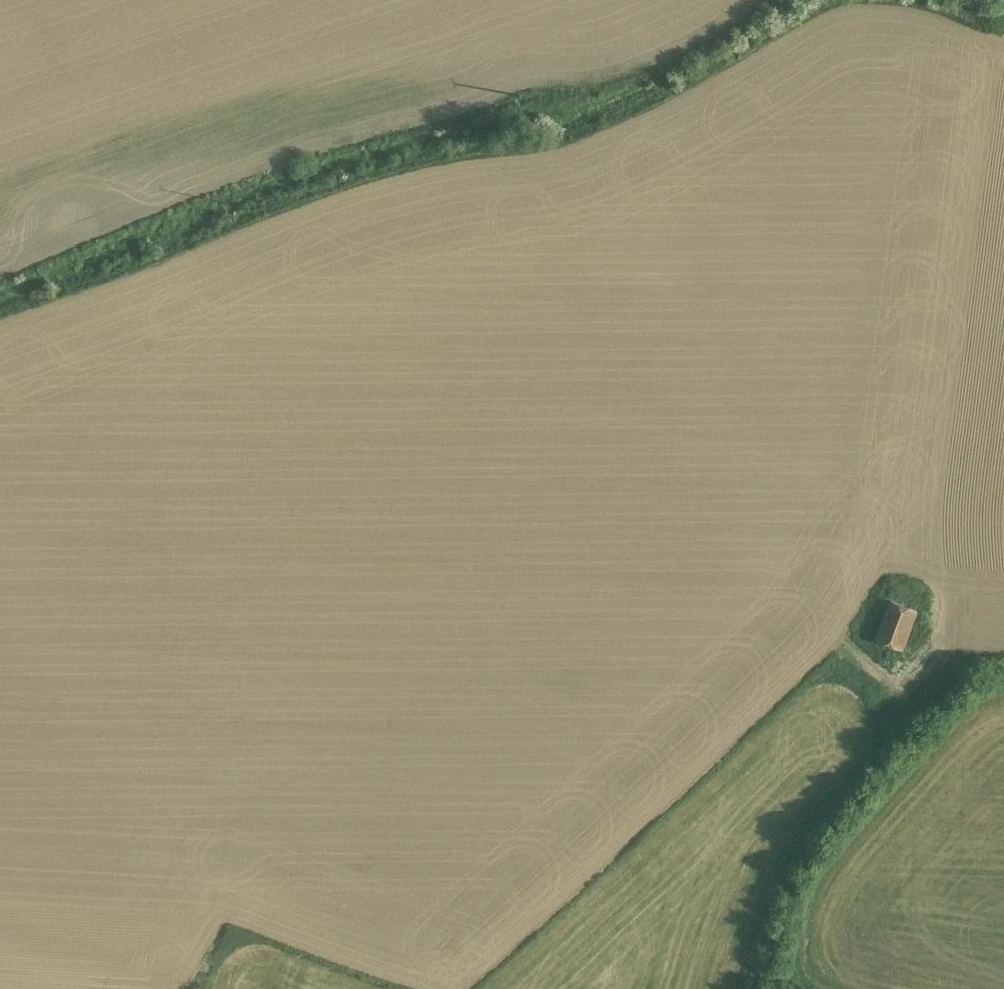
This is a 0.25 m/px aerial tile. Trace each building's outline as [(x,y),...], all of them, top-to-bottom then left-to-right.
[(916,610),(891,600),(876,639),(901,649),(916,610)]
